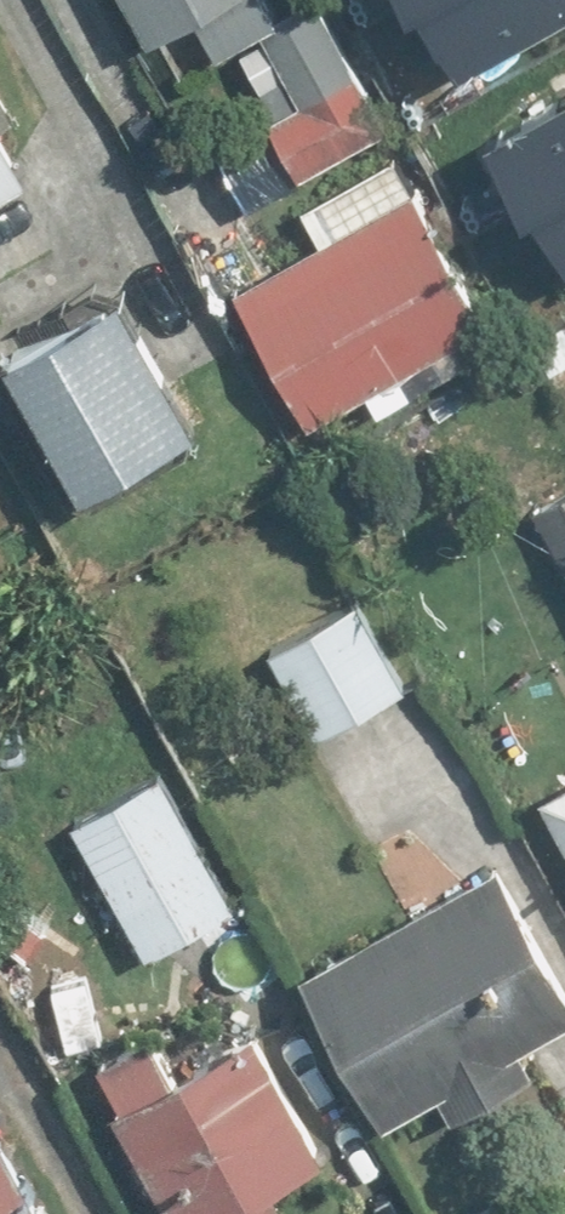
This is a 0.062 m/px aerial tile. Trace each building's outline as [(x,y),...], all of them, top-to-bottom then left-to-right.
[(151,43),(198,17),(216,51),(261,27),(285,70),(260,83),(275,111),(266,116),(301,179),(391,129),(319,0),(307,0),(283,13),(276,0),(127,0),(151,43)] [(435,83),(564,13),(564,0),(390,0),(435,83)] [(21,120),(0,84),(0,132),(21,120)] [(461,160),(532,291),(564,274),(564,105),(461,160)] [(26,184),(0,140),(0,199),(26,184)] [(309,425),(488,324),(395,158),(299,211),(318,245),(235,292),(309,425)] [(117,288),(7,353),(87,490),(197,426),(117,288)] [(531,503),(564,564),(564,485),(531,503)] [(358,601),(271,651),(322,739),(409,688),(358,601)] [(157,769),(69,819),(148,958),(237,907),(157,769)] [(544,794),(564,833),(564,783),(544,794)] [(441,1091),(457,1120),(540,1074),(524,1045),(564,1022),(564,980),(499,861),(304,969),(388,1120),(441,1091)] [(96,1064),(179,1213),(273,1213),(282,1209),(269,1187),(328,1154),(257,1027),(175,1073),(152,1032),(96,1064)] [(0,1125),(0,1213),(47,1213),(0,1125)]
